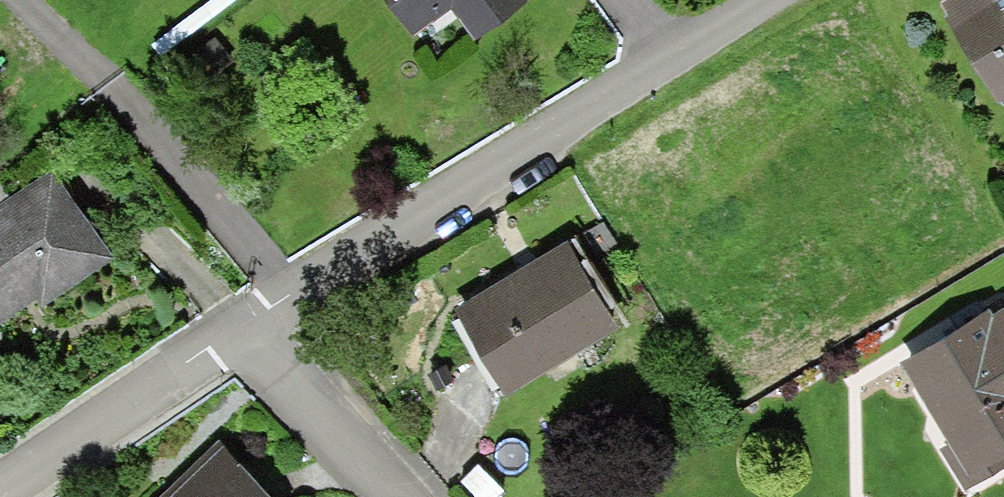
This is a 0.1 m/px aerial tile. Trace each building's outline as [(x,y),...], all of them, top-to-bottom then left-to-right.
[(419,17),(444,0),(406,0),(419,17)] [(453,0),(444,0),(422,14),(426,20),(453,0)] [(476,28),(490,18),(499,11),(503,15),(523,0),(455,0),(476,28)] [(956,14),(1001,85),(1003,83),(1003,0),(949,0),(948,0),(956,14)] [(22,298),(41,285),(47,293),(108,250),(53,173),(0,209),(0,313),(22,298)] [(509,279),(471,301),(516,377),(615,317),(570,242),(509,279)] [(971,479),(1003,459),(1003,313),(993,320),(987,311),(913,355),(943,406),(961,436),(949,443),(971,479)] [(223,444),(176,489),(168,496),(274,496),(223,444)]
